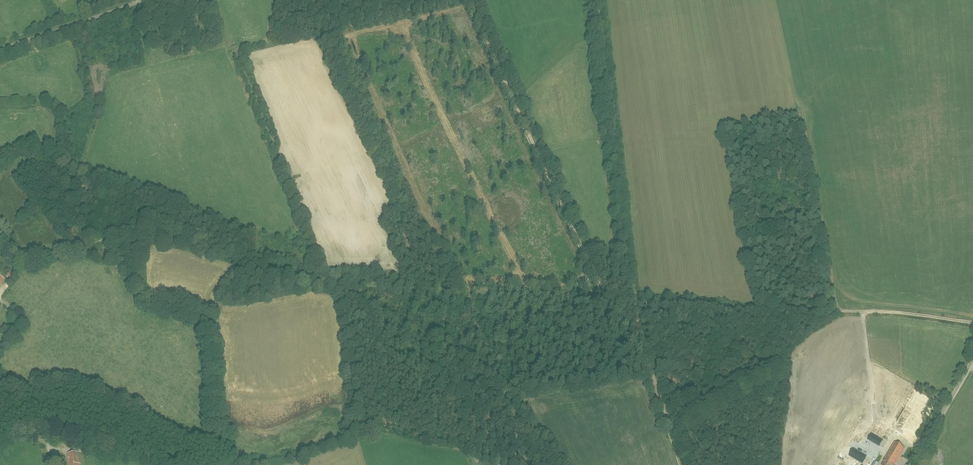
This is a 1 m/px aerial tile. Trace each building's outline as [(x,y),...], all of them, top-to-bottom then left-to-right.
[(7,276),(13,280),(16,275),(10,271),(7,276)] [(905,422),(910,412),(881,398),(877,405),(880,406),(878,409),(905,422)] [(871,434),(868,439),(876,444),(876,445),(879,446),(883,440),(871,434)] [(904,448),(894,442),(884,460),(882,464),(893,464),(894,464),(904,448)] [(830,456),(833,450),(819,445),(817,450),(830,456)] [(853,449),(849,456),(862,464),(866,457),(853,449)] [(80,464),(79,464),(78,452),(67,453),(67,458),(67,464),(68,464),(80,464)] [(53,464),(61,464),(61,453),(52,454),(53,464)]
